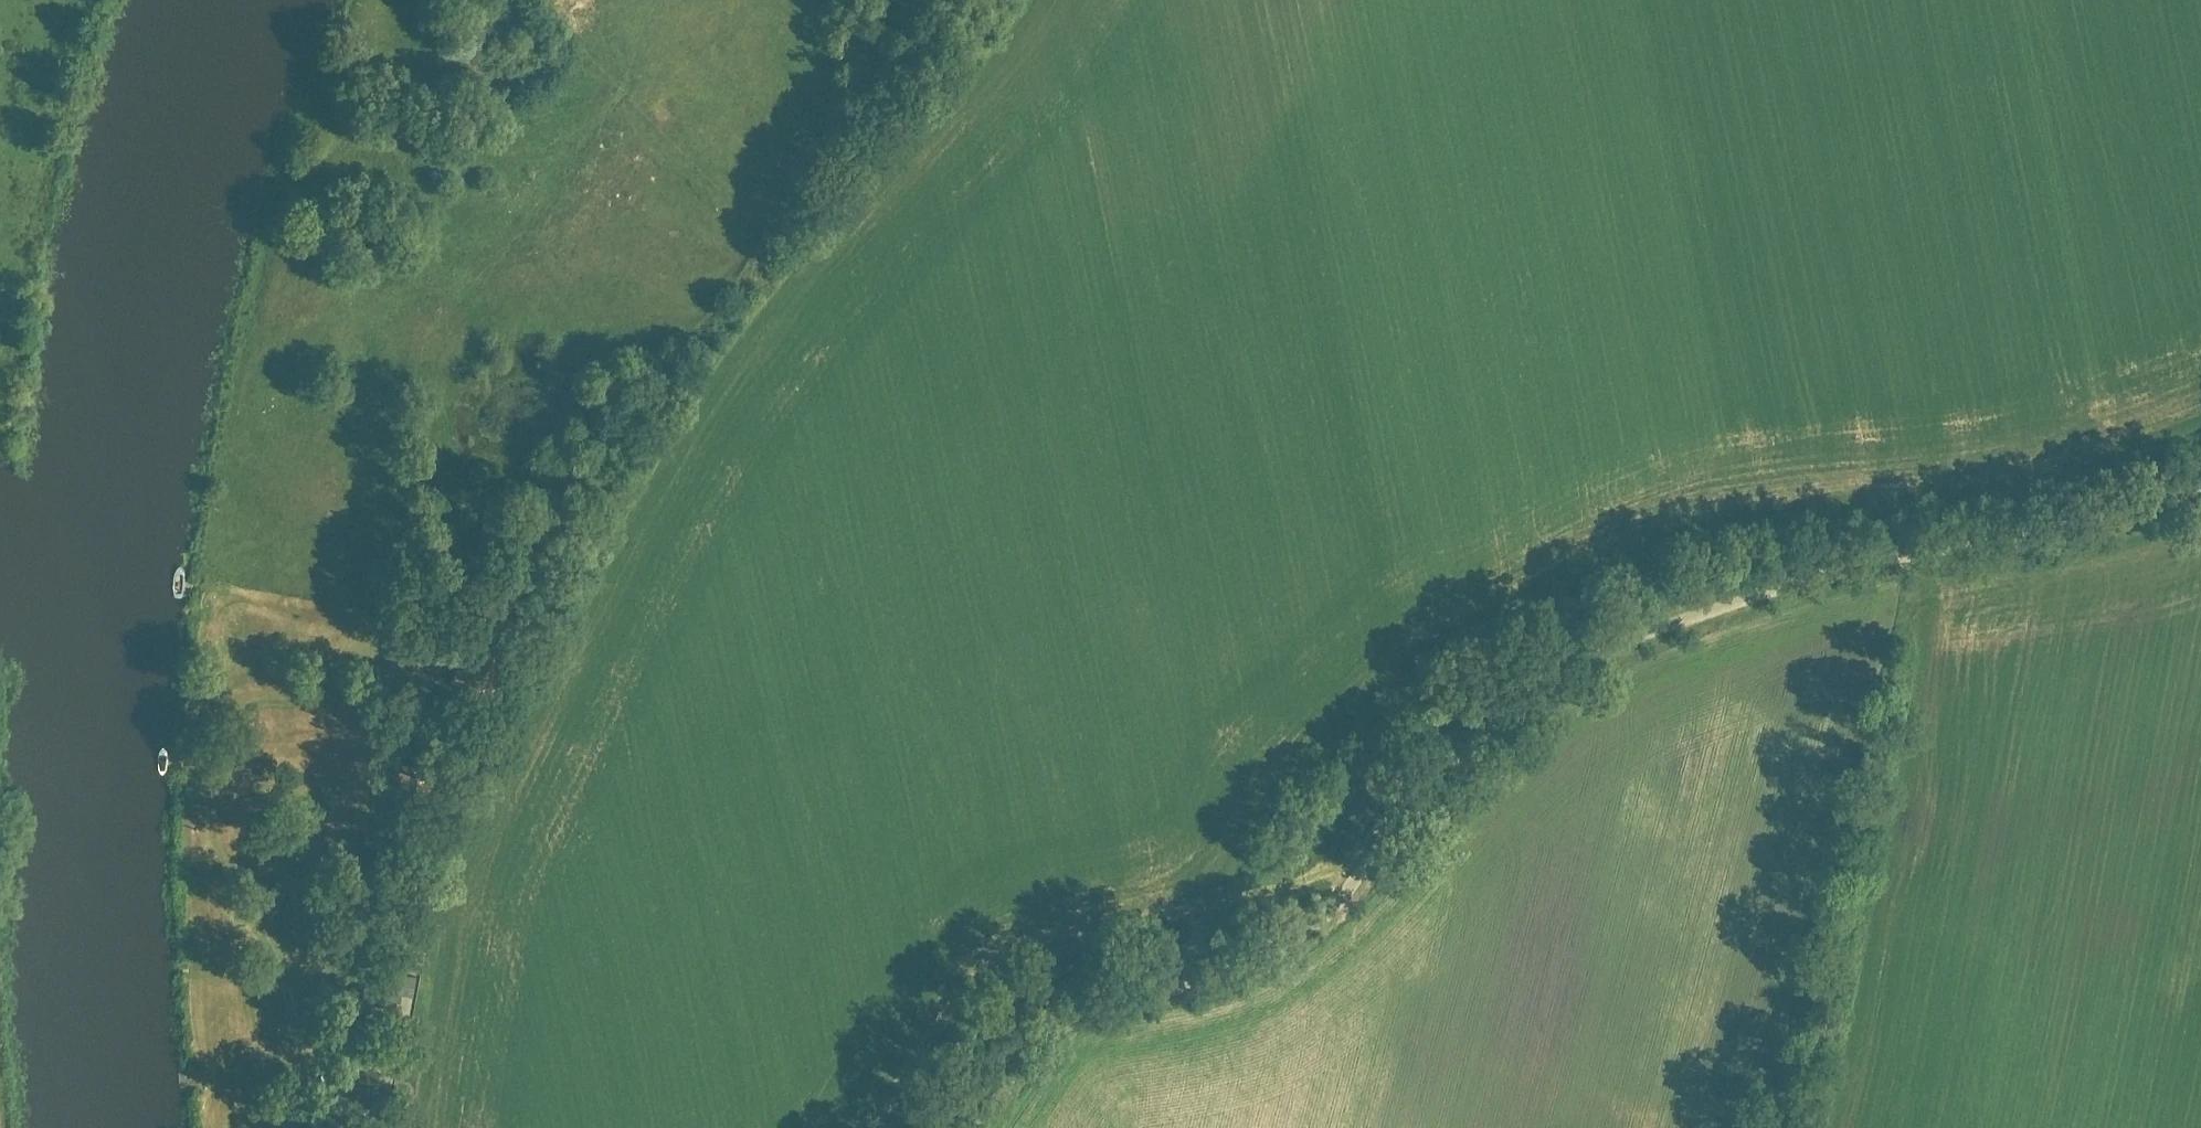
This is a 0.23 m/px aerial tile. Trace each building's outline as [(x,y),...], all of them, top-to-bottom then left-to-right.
[(514,604),(538,616),(542,609),(519,596),(514,604)] [(439,775),(443,760),(432,757),(428,772),(439,775)] [(376,954),(373,970),(390,973),(393,957),(376,954)] [(409,993),(411,977),(387,974),(385,988),(366,985),(363,1004),(396,1008),(398,991),(409,993)] [(366,1060),(377,1063),(379,1055),(367,1052),(366,1060)] [(382,1104),(384,1091),(378,1090),(382,1071),(351,1065),(348,1084),(362,1087),(359,1101),(382,1104)]
